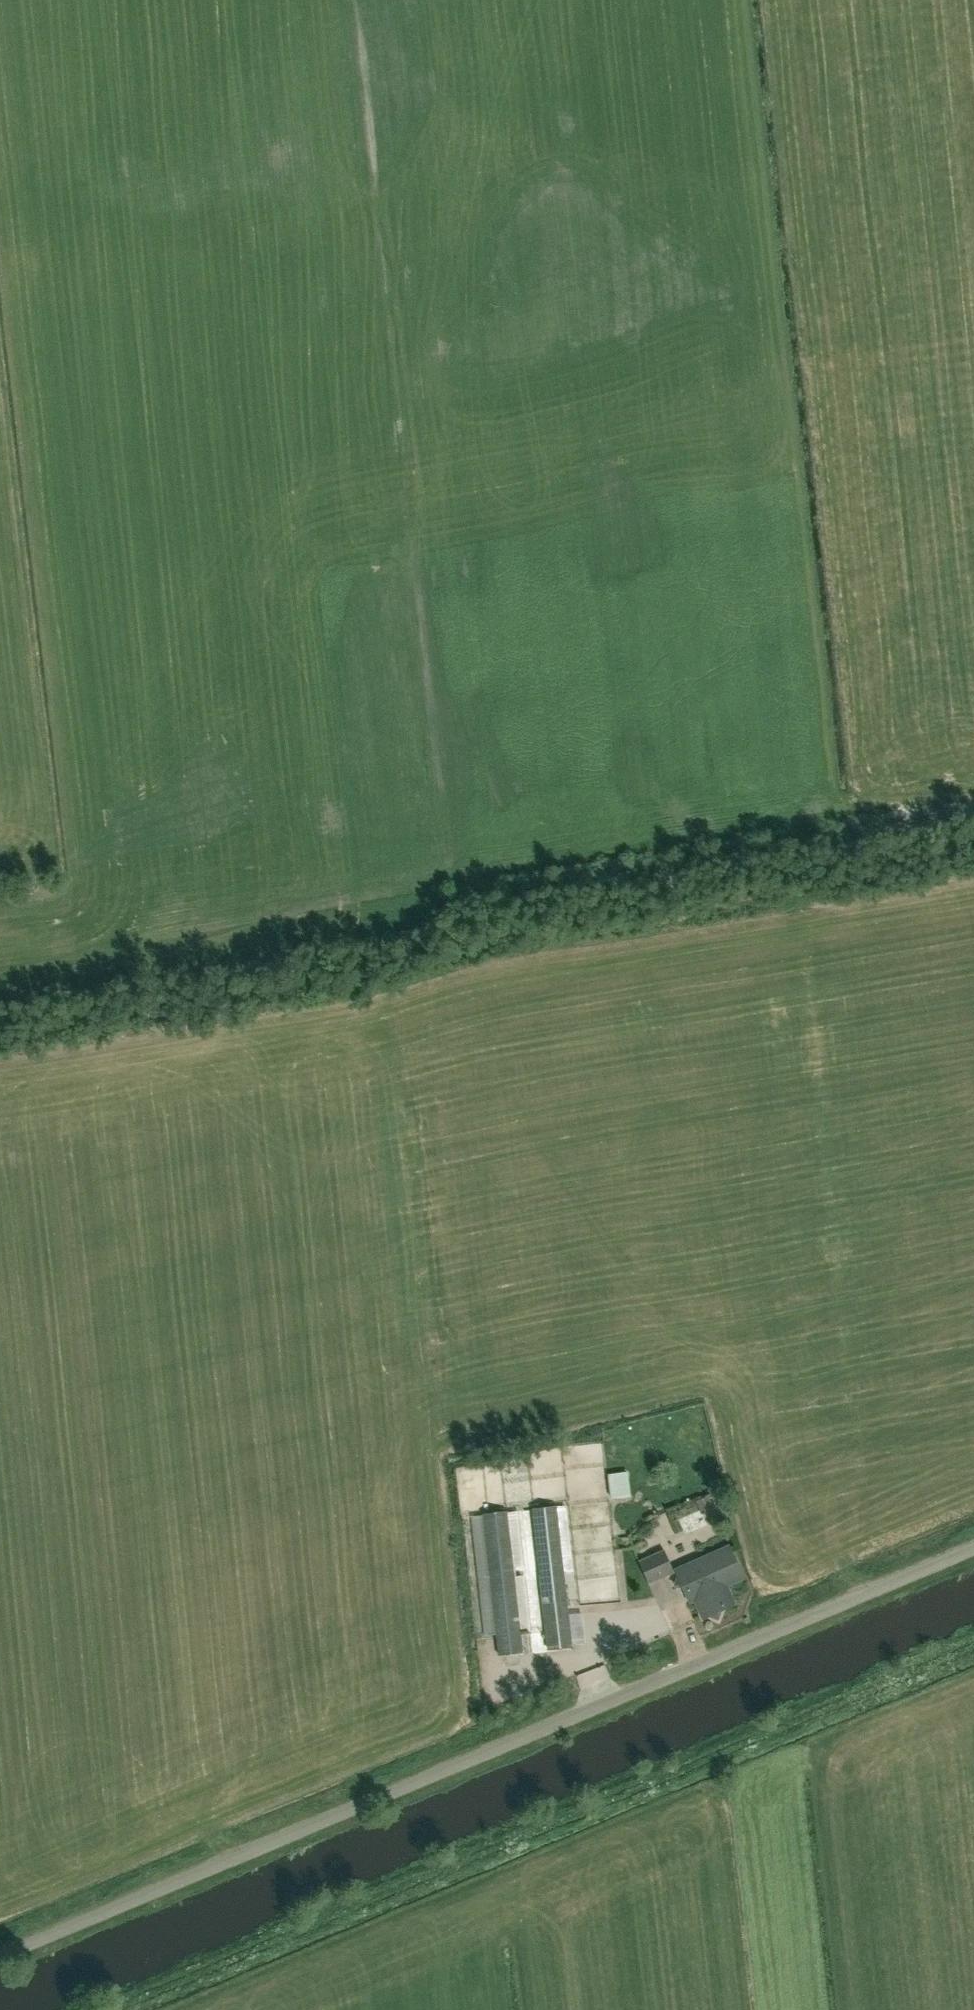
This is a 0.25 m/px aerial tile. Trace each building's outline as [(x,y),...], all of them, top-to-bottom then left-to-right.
[(548,1649),(572,1647),(556,1508),(532,1510),(548,1649)] [(498,1655),(522,1652),(507,1513),(483,1516),(498,1655)] [(648,1584),(673,1572),(664,1550),(661,1552),(657,1543),(642,1550),(644,1556),(637,1559),(648,1584)] [(695,1599),(703,1617),(707,1615),(717,1619),(721,1609),(725,1607),(717,1589),(740,1578),(727,1549),(678,1571),(679,1575),(675,1585),(686,1589),(691,1600),(695,1599)] [(578,1630),(587,1631),(588,1613),(578,1613),(578,1630)]
